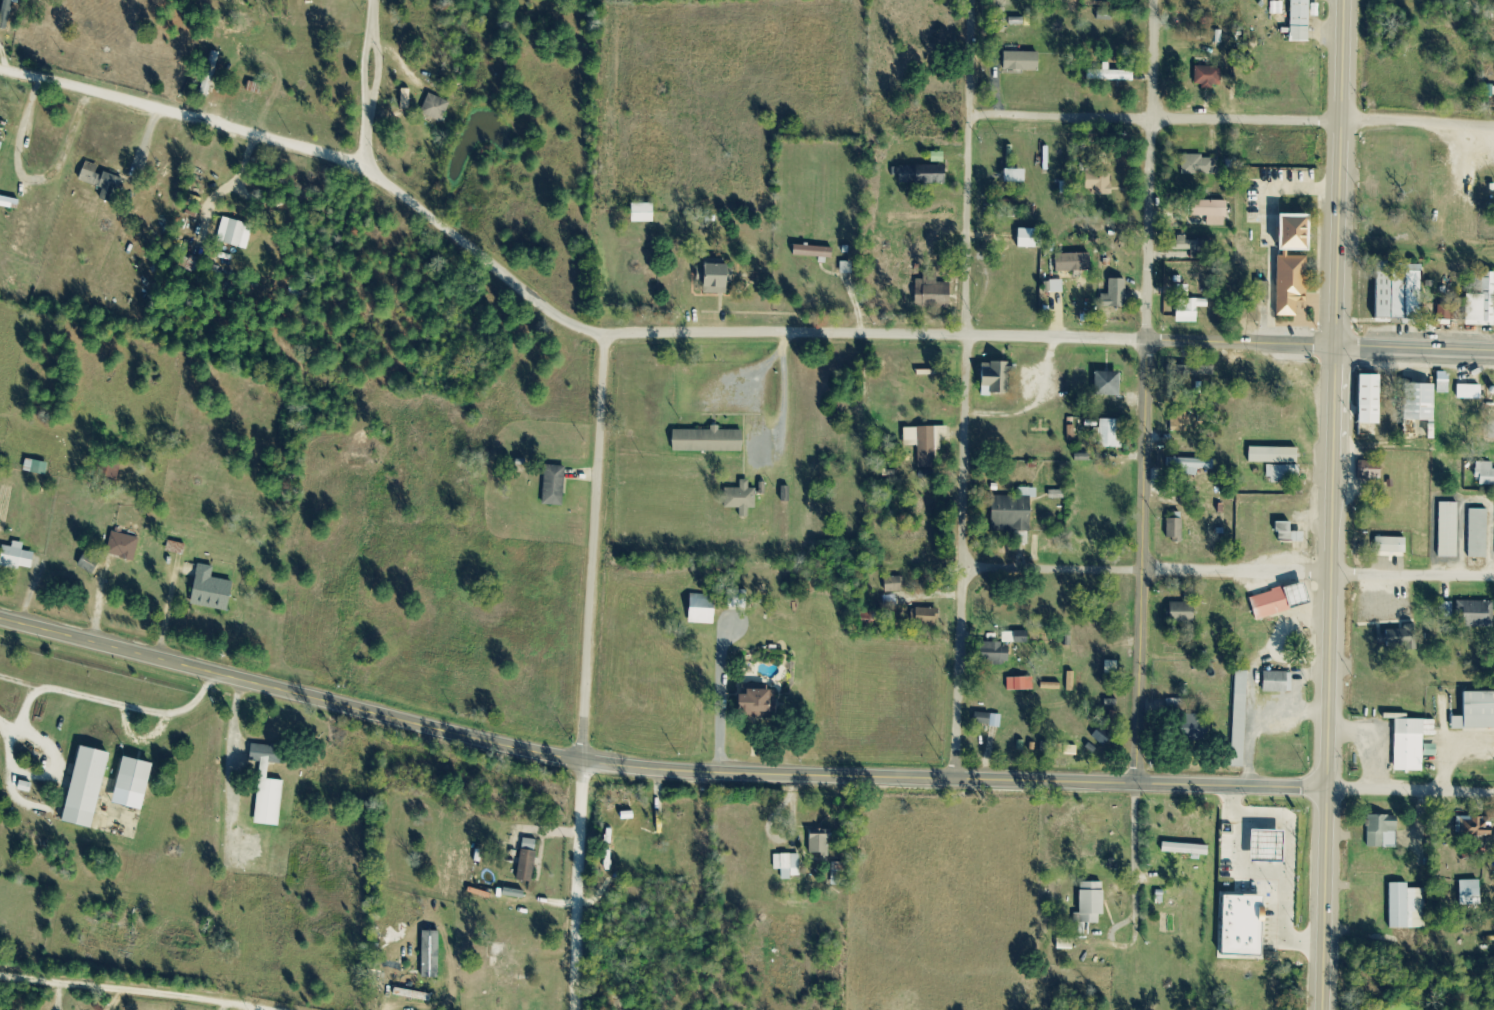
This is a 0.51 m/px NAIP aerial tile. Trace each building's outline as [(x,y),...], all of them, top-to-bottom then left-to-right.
[(15,0),(5,0),(3,29),(12,30),(15,0)] [(1294,43),(1312,44),(1313,0),(1295,0),(1294,43)] [(1043,54),(1008,54),(1007,72),(1042,73),(1043,54)] [(1111,72),(1112,65),(1093,64),(1092,81),(1136,83),(1136,74),(1111,72)] [(1215,89),(1215,85),(1223,85),(1223,69),(1197,69),(1197,89),(1215,89)] [(423,115),(445,123),(453,104),(431,95),(423,115)] [(1296,156),(1279,156),(1280,138),(1272,138),(1271,155),(1265,155),(1265,166),(1274,166),(1274,163),(1295,164),(1296,156)] [(1205,156),(1182,157),(1183,177),(1217,176),(1217,160),(1205,160),(1205,156)] [(105,190),(101,200),(115,205),(124,182),(100,172),(101,168),(88,163),(81,181),(105,190)] [(1088,174),(1089,196),(1114,195),(1113,173),(1088,174)] [(1209,228),(1229,228),(1230,203),(1196,202),(1195,218),(1210,218),(1209,228)] [(636,225),(658,224),(658,205),(635,206),(636,225)] [(255,227),(225,219),(219,243),(248,251),(255,227)] [(1301,245),(1301,251),(1310,251),(1309,243),(1317,243),(1316,222),(1291,223),(1291,245),(1301,245)] [(1046,250),(1046,231),(1023,231),(1022,250),(1046,250)] [(836,249),(798,248),(797,258),(836,260),(836,249)] [(1058,258),(1058,274),(1091,272),(1090,256),(1058,258)] [(1280,318),(1309,319),(1310,259),(1281,259),(1280,318)] [(736,295),(737,268),(702,267),(702,283),(708,283),(708,294),(736,295)] [(1426,273),(1412,273),(1412,267),(1396,267),(1396,273),(1382,273),(1382,321),(1426,321),(1426,273)] [(1479,274),(1479,296),(1470,296),(1469,327),(1493,328),(1493,275),(1479,274)] [(1128,281),(1112,282),(1112,297),(1102,297),(1102,306),(1116,306),(1117,310),(1129,309),(1128,281)] [(955,307),(954,283),(919,284),(919,308),(955,307)] [(1178,324),(1199,324),(1199,309),(1210,309),(1210,301),(1186,301),(1186,309),(1178,309),(1178,324)] [(982,364),(982,395),(1011,395),(1010,363),(982,364)] [(1122,374),(1097,373),(1097,396),(1121,396),(1122,374)] [(1440,394),(1452,394),(1452,373),(1441,373),(1441,384),(1411,384),(1411,422),(1440,422),(1440,394)] [(1366,399),(1365,424),(1386,425),(1388,376),(1360,375),(1359,399),(1366,399)] [(1457,399),(1483,400),(1483,386),(1458,385),(1457,399)] [(1172,413),(1173,432),(1192,432),(1191,413),(1172,413)] [(1123,449),(1123,420),(1103,420),(1102,448),(1123,449)] [(906,428),(906,447),(919,447),(919,471),(937,471),(937,452),(943,452),(943,440),(949,440),(949,428),(906,428)] [(713,431),(674,431),(674,452),(747,453),(747,430),(713,430),(713,431)] [(1268,480),(1301,481),(1301,449),(1249,448),(1249,464),(1268,464),(1268,480)] [(47,476),(50,464),(29,459),(26,471),(47,476)] [(1185,469),(1185,476),(1199,477),(1200,471),(1216,471),(1216,461),(1167,459),(1167,469),(1185,469)] [(1477,463),(1476,486),(1493,487),(1493,471),(1493,466),(1493,464),(1477,463)] [(566,507),(568,467),(547,466),(545,506),(566,507)] [(742,489),(726,489),(726,509),(741,509),(741,518),(751,518),(751,510),(758,510),(758,495),(766,495),(766,484),(759,484),(759,490),(752,489),(752,482),(742,481),(742,489)] [(1039,489),(1019,489),(1019,497),(997,497),(997,532),(1034,533),(1034,498),(1039,498),(1039,489)] [(1459,504),(1440,504),(1441,558),(1460,558),(1459,504)] [(1471,559),(1490,558),(1489,510),(1470,510),(1471,559)] [(1184,519),(1167,520),(1167,539),(1175,539),(1175,543),(1185,543),(1184,519)] [(108,553),(136,562),(143,540),(115,532),(108,553)] [(1410,539),(1375,538),(1374,554),(1410,555),(1410,539)] [(25,552),(27,544),(16,542),(15,548),(6,546),(2,566),(35,571),(38,554),(25,552)] [(234,611),(237,582),(215,579),(216,567),(200,565),(195,607),(234,611)] [(905,593),(905,578),(886,578),(886,593),(905,593)] [(1295,611),(1288,588),(1253,598),(1261,622),(1295,611)] [(748,610),(749,591),(730,590),(730,609),(748,610)] [(721,599),(696,595),(691,623),(716,627),(721,599)] [(1460,603),(1461,627),(1493,627),(1493,602),(1460,603)] [(1198,604),(1173,603),(1172,622),(1198,622),(1198,604)] [(940,610),(910,609),(910,625),(940,626),(940,610)] [(1417,639),(1416,627),(1392,629),(1394,641),(1417,639)] [(1030,645),(1030,633),(1005,633),(1005,643),(986,643),(986,664),(1013,664),(1013,645),(1030,645)] [(1295,673),(1266,673),(1265,693),(1294,694),(1295,673)] [(1010,691),(1036,691),(1035,678),(1009,679),(1010,691)] [(779,713),(778,691),(749,692),(749,714),(779,713)] [(1462,694),(1463,718),(1455,718),(1456,730),(1493,730),(1493,693),(1462,694)] [(1003,726),(1003,716),(975,714),(974,725),(1003,726)] [(1426,772),(1426,737),(1439,737),(1439,721),(1411,721),(1411,717),(1398,717),(1398,772),(1426,772)] [(283,827),(287,782),(271,780),(272,764),(288,765),(290,748),(253,744),(251,762),(264,763),(259,825),(283,827)] [(97,830),(116,754),(87,746),(68,822),(97,830)] [(160,764),(126,756),(119,786),(122,787),(118,804),(148,811),(160,764)] [(1399,849),(1400,823),(1391,822),(1392,817),(1369,816),(1368,848),(1399,849)] [(1493,837),(1493,829),(1492,819),(1463,820),(1464,839),(1493,837)] [(832,831),(810,830),(809,855),(830,856),(832,831)] [(520,881),(535,883),(541,842),(527,840),(520,881)] [(1166,854),(1195,855),(1195,858),(1211,859),(1212,846),(1166,844),(1166,854)] [(775,855),(776,871),(783,871),(784,879),(802,879),(802,855),(775,855)] [(1461,907),(1482,906),(1481,881),(1460,882),(1461,907)] [(1084,914),(1076,914),(1076,925),(1103,924),(1103,916),(1108,916),(1108,883),(1084,884),(1084,914)] [(1392,930),(1425,929),(1425,890),(1409,890),(1409,884),(1392,885),(1392,930)] [(1271,897),(1226,897),(1226,913),(1227,913),(1226,957),(1269,957),(1269,922),(1271,922),(1271,897)] [(1076,950),(1076,940),(1061,940),(1060,950),(1076,950)] [(398,996),(432,1004),(434,996),(399,988),(398,996)]
